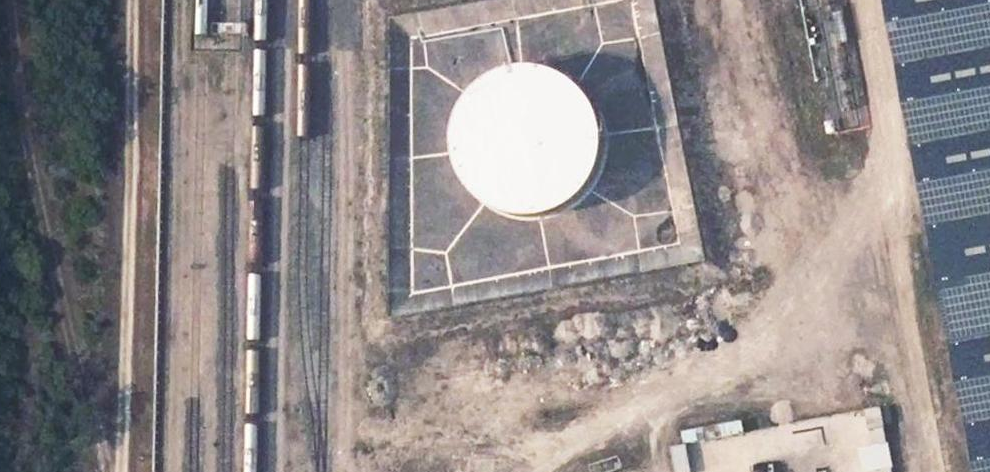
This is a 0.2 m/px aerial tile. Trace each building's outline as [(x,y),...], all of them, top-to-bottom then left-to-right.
[(935,238),(989,228),(989,0),(889,0),(935,238)] [(608,129),(605,114),(602,107),(594,94),(583,83),(571,74),(557,68),(543,64),(535,63),(520,64),(504,69),(496,72),(489,76),(482,82),(470,94),(461,109),(456,125),(454,143),(456,160),(459,168),(467,184),(478,197),(484,203),(499,212),(515,217),(524,219),(541,218),(558,214),(573,207),(585,198),(595,186),(602,173),(607,159),(609,144),(608,129)] [(935,238),(952,331),(989,324),(989,228),(935,238)] [(952,331),(979,471),(989,471),(989,324),(952,331)] [(853,411),(864,470),(892,465),(881,406),(853,411)]
